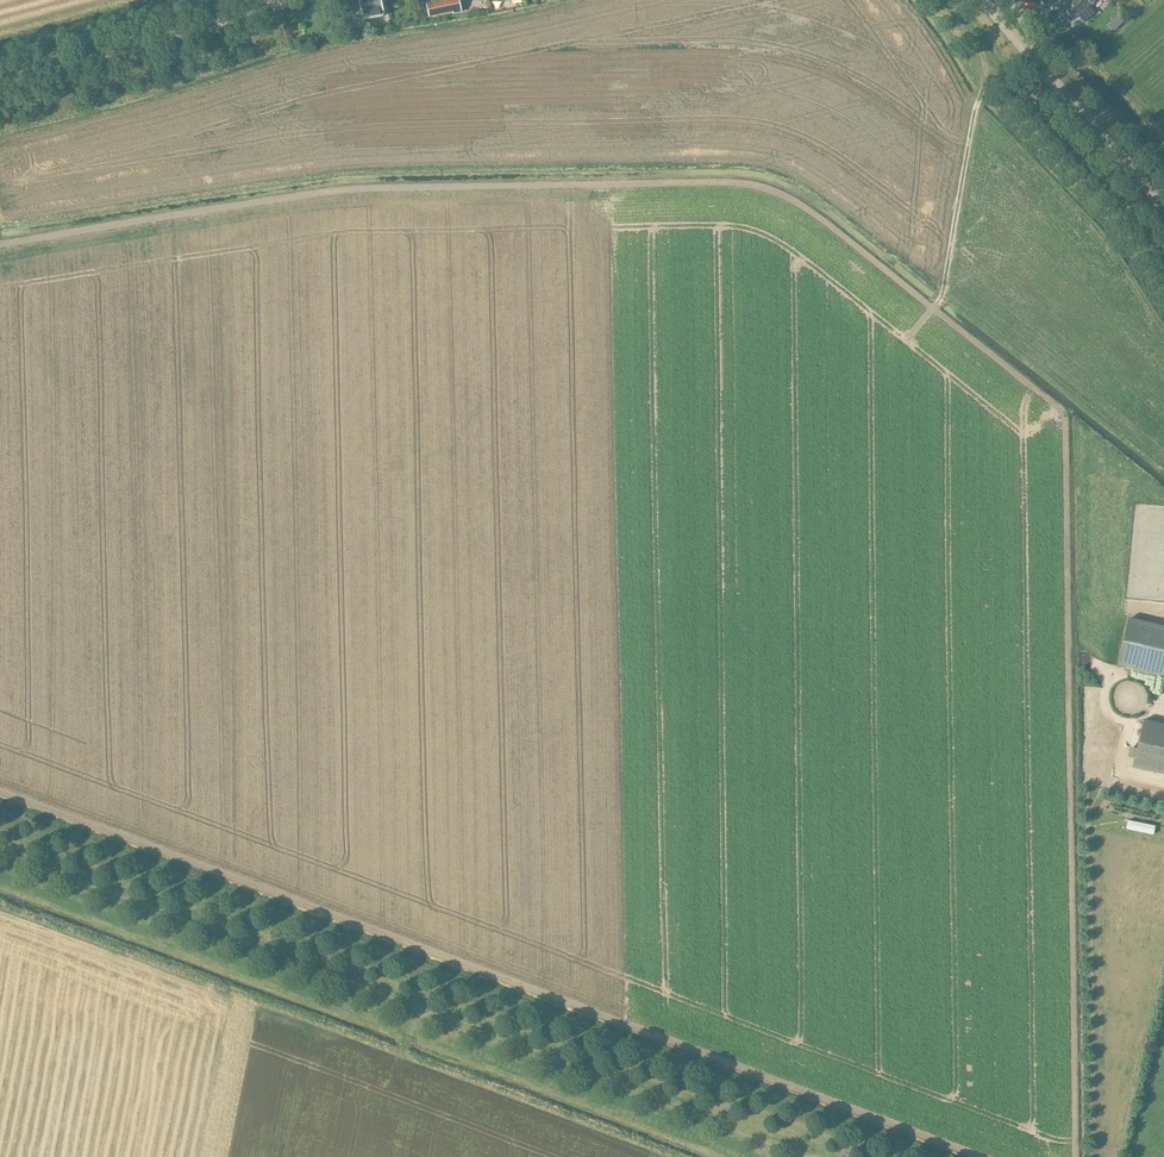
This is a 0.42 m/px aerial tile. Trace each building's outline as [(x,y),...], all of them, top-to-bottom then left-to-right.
[(381,0),(360,0),(361,4),(352,6),(355,21),(384,14),(381,0)] [(426,2),(428,15),(435,14),(461,8),(460,0),(434,0),(432,0),(426,2)] [(1073,20),(1077,16),(1084,24),(1095,14),(1089,7),(1096,1),(1095,0),(1072,0),(1063,7),(1073,20)] [(1129,619),(1118,666),(1163,676),(1163,627),(1129,619)] [(1143,720),(1132,767),(1163,775),(1163,725),(1143,720)] [(1126,831),(1153,837),(1155,827),(1149,825),(1149,821),(1135,818),(1134,822),(1128,821),(1126,831)]
